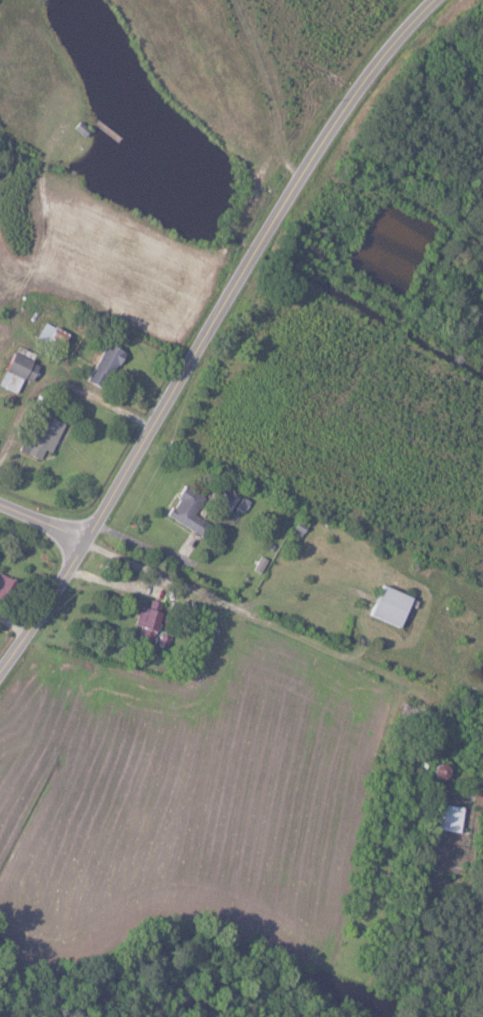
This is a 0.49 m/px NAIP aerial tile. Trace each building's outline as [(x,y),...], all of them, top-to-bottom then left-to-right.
[(65,333),(42,323),(35,340),(57,350),(65,333)] [(122,352),(105,343),(85,381),(102,389),(122,352)] [(11,351),(0,375),(0,388),(13,394),(20,379),(28,383),(36,366),(28,362),(30,360),(11,351)] [(21,453),(38,460),(42,451),(49,453),(62,424),(39,414),(21,453)] [(192,515),(203,497),(183,485),(165,516),(198,536),(206,523),(192,515)] [(234,508),(241,513),(248,502),(242,497),(234,508)] [(12,581),(0,576),(0,591),(0,589),(8,592),(12,581)] [(409,598),(379,585),(366,616),(396,628),(409,598)] [(133,626),(138,627),(134,641),(149,645),(158,612),(138,607),(133,626)] [(433,829),(459,831),(460,805),(434,803),(433,829)]
